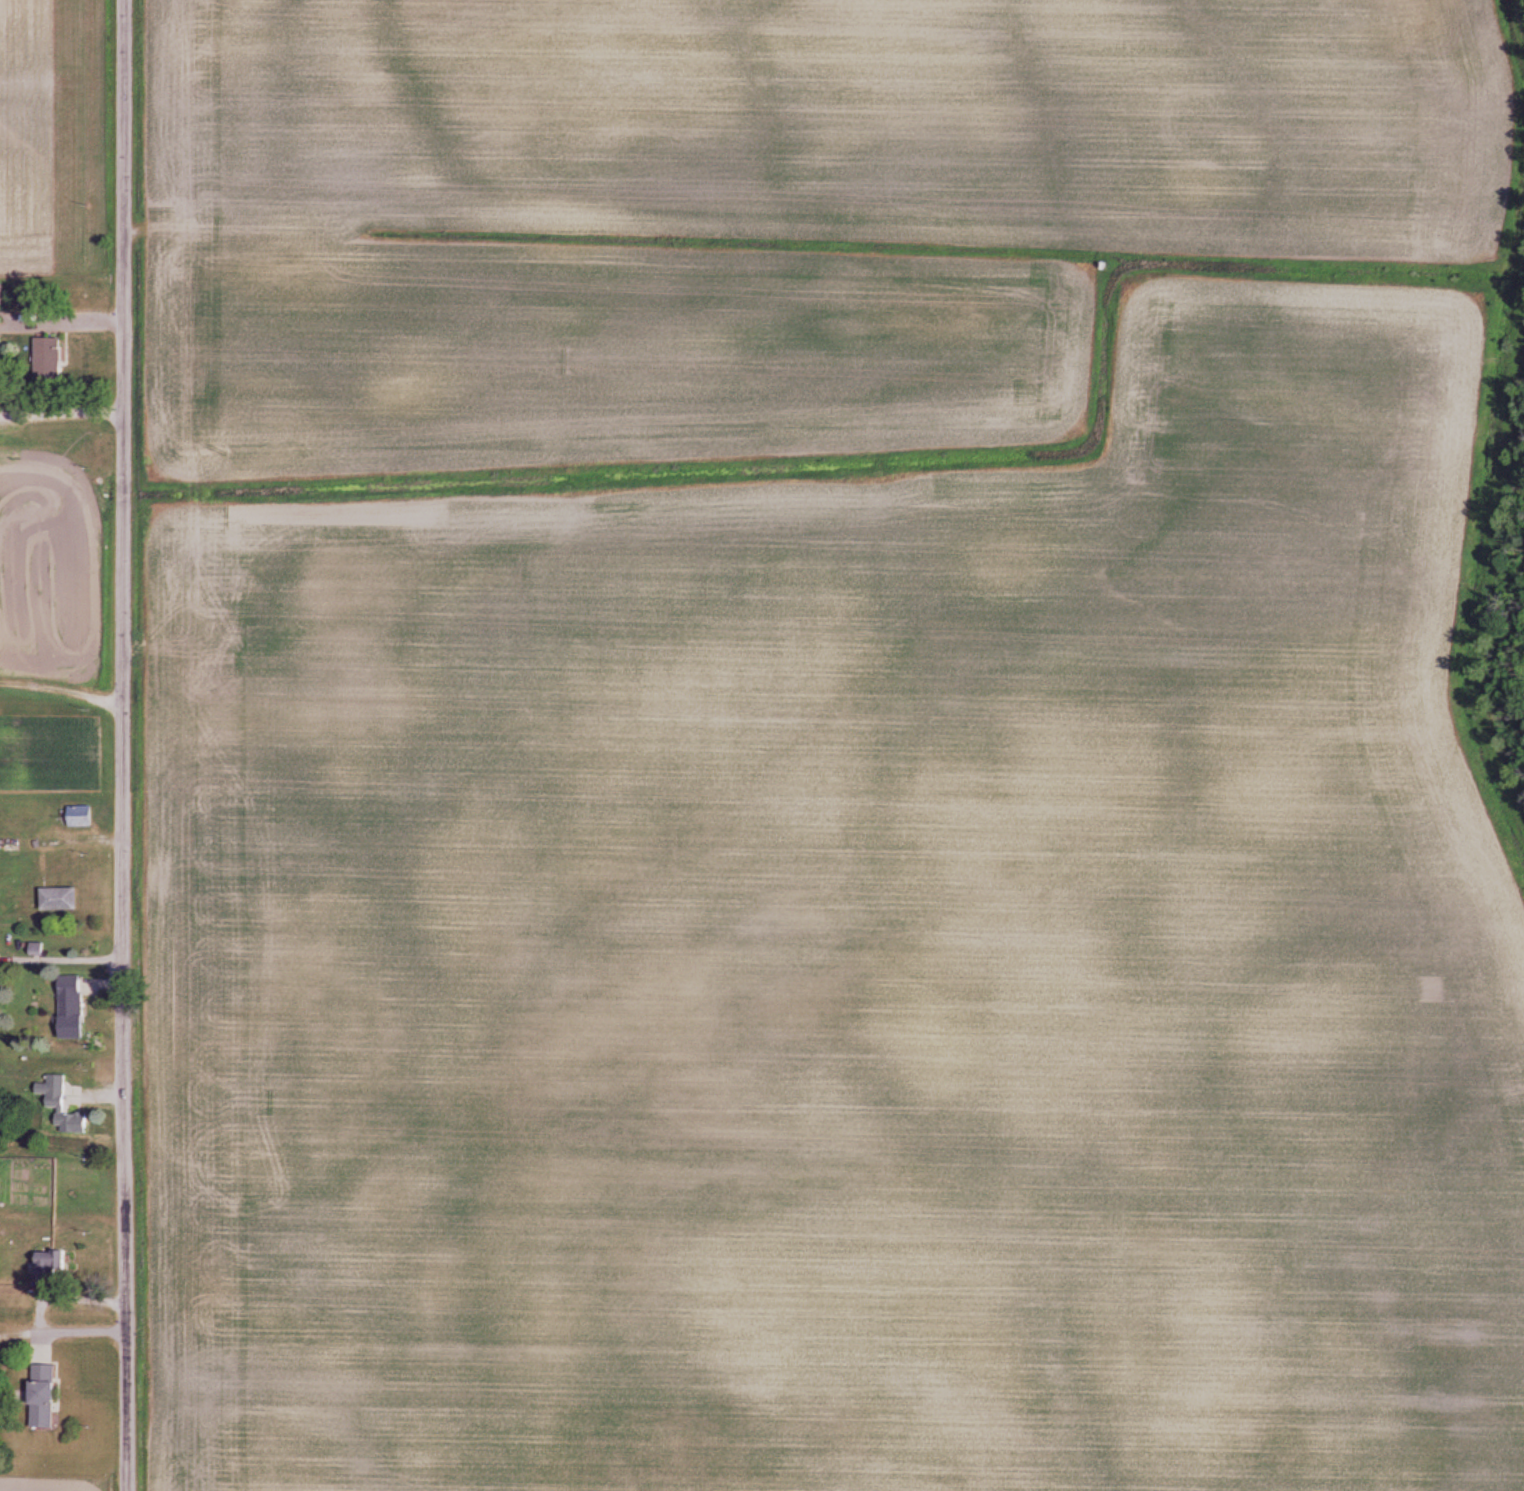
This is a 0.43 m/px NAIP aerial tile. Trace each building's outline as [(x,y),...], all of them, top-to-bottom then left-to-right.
[(38,337),(38,380),(65,380),(65,337),(38,337)] [(84,910),(84,888),(45,888),(45,910),(84,910)] [(65,976),(66,1035),(89,1034),(88,976),(65,976)] [(70,1075),(52,1075),(52,1107),(59,1107),(59,1133),(92,1132),(91,1114),(70,1114),(70,1075)] [(62,1270),(70,1270),(70,1251),(39,1251),(39,1275),(62,1275),(62,1270)] [(38,1366),(37,1428),(61,1428),(62,1366),(38,1366)]
